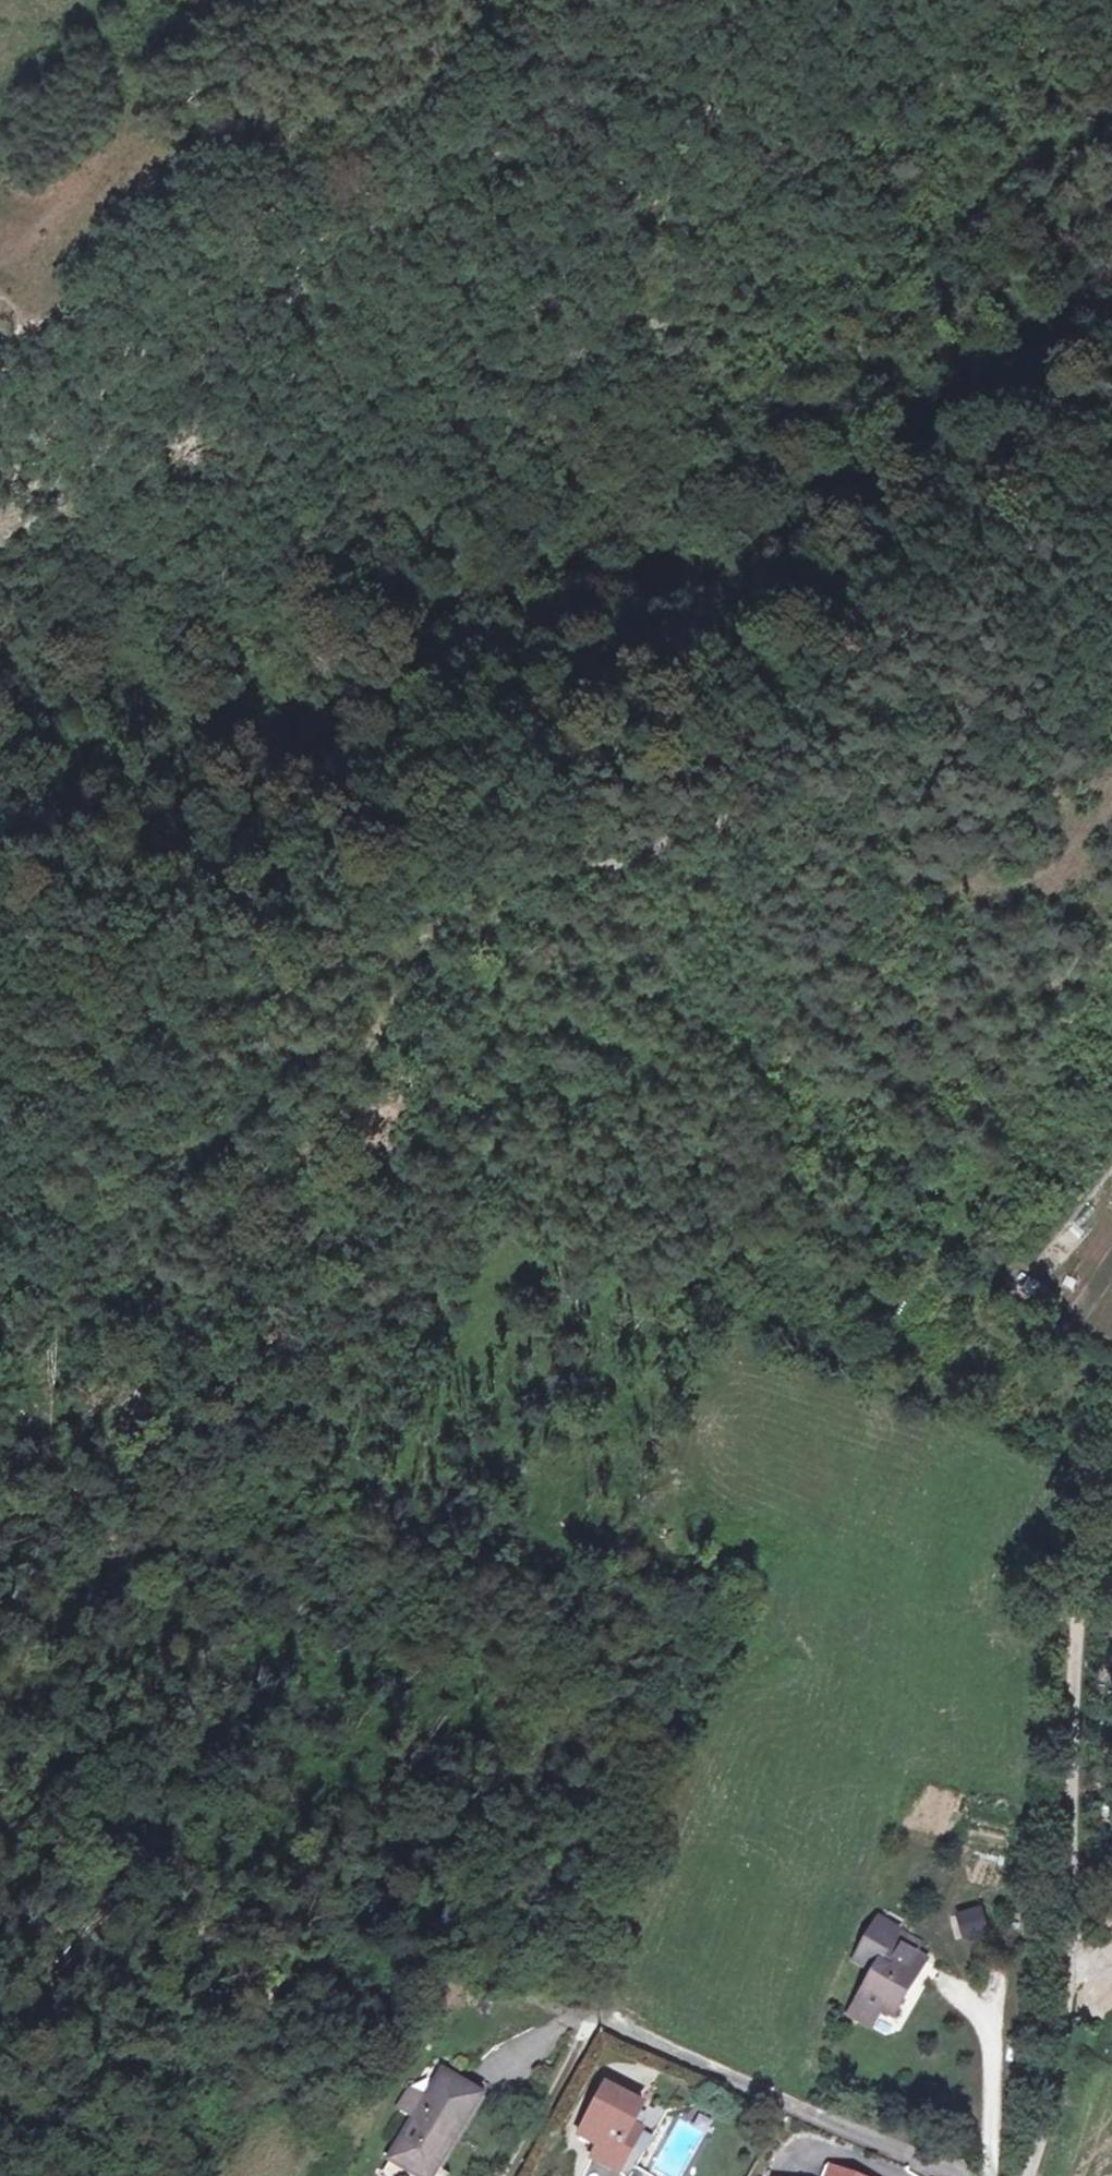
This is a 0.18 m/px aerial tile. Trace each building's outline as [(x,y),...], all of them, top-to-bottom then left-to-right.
[(1024,1276),(1021,1293),(1037,1296),(1040,1279),(1024,1276)] [(961,1937),(990,1929),(982,1904),(953,1912),(961,1937)] [(929,1952),(887,1929),(881,1939),(924,1962),(929,1952)] [(871,2007),(893,2019),(907,2027),(938,1969),(924,1962),(881,1939),(865,1970),(886,1980),(871,2007)] [(893,2019),(871,2007),(865,2017),(887,2029),(893,2019)] [(448,2072),(394,2161),(419,2175),(435,2175),(484,2093),(448,2072)] [(615,2086),(585,2137),(601,2148),(595,2163),(618,2175),(626,2175),(642,2148),(630,2140),(639,2124),(649,2105),(615,2086)] [(651,2130),(639,2124),(630,2140),(642,2148),(651,2130)]
